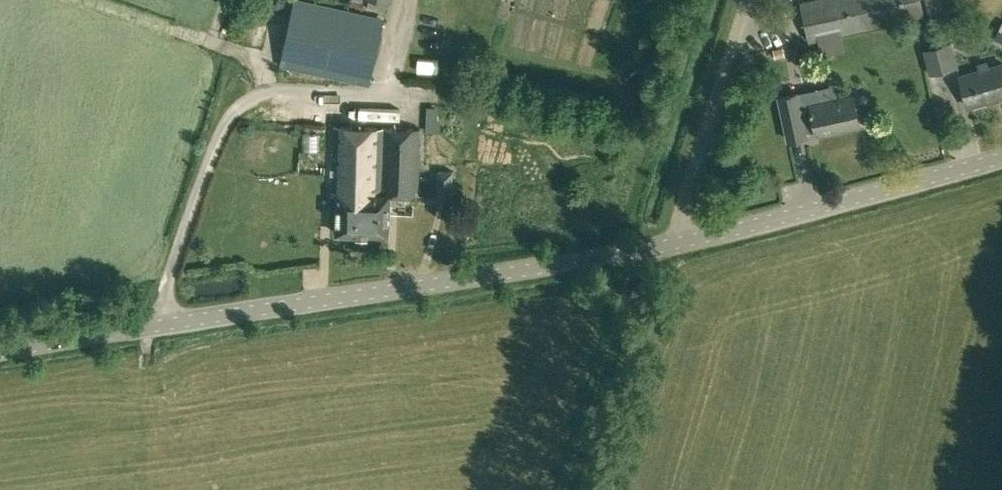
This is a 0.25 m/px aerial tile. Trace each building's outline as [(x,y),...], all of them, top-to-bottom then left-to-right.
[(921,0),(803,0),(800,1),(809,40),(924,15),(921,0)] [(928,13),(947,9),(945,0),(925,0),(928,13)] [(296,1),(283,62),(368,81),(381,19),(296,1)] [(952,41),(935,46),(942,70),(959,66),(952,41)] [(1001,95),(1001,64),(960,76),(968,105),(1001,95)] [(801,108),(797,92),(779,96),(789,140),(807,136),(806,132),(816,129),(817,134),(860,124),(854,95),(811,104),(811,105),(801,108)] [(382,182),(420,184),(421,128),(335,124),(334,190),(339,191),(337,233),(370,234),(371,210),(361,210),(360,192),(354,191),(355,187),(382,188),(382,182)] [(319,133),(303,133),(303,149),(319,150),(319,133)] [(420,188),(420,184),(382,182),(382,188),(355,187),(354,191),(360,192),(361,210),(371,210),(370,234),(388,235),(390,193),(420,194),(437,195),(437,196),(452,197),(453,170),(438,170),(437,189),(420,188)]
